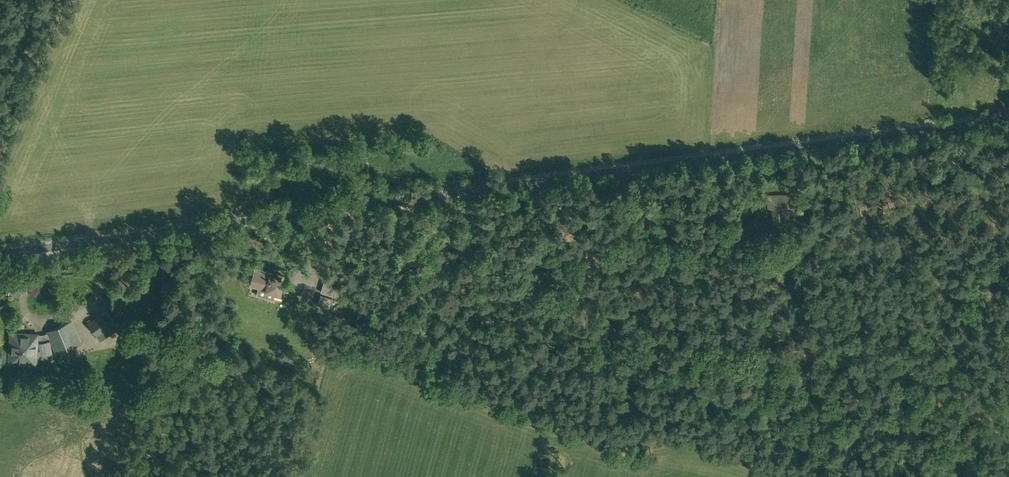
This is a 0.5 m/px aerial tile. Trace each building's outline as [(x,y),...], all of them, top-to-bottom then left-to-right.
[(801,195),(796,195),(795,187),(791,188),(791,195),(769,196),(770,208),(773,207),(774,225),(776,225),(778,226),(783,226),(785,224),(786,224),(786,214),(802,213),(801,195)] [(702,203),(703,213),(717,212),(716,202),(702,203)] [(718,216),(720,234),(728,233),(726,215),(718,216)] [(707,232),(708,241),(716,240),(715,231),(707,232)] [(253,268),(249,285),(275,291),(274,295),(282,297),(287,281),(282,280),(283,275),(273,273),(273,274),(270,274),(270,272),(253,268)] [(323,282),(320,292),(334,296),(338,286),(323,282)] [(101,314),(87,323),(96,336),(110,326),(101,314)] [(48,331),(50,337),(57,353),(79,344),(70,322),(48,331)] [(9,363),(28,364),(29,360),(36,360),(38,334),(25,333),(24,336),(20,336),(20,335),(11,334),(9,363)]
